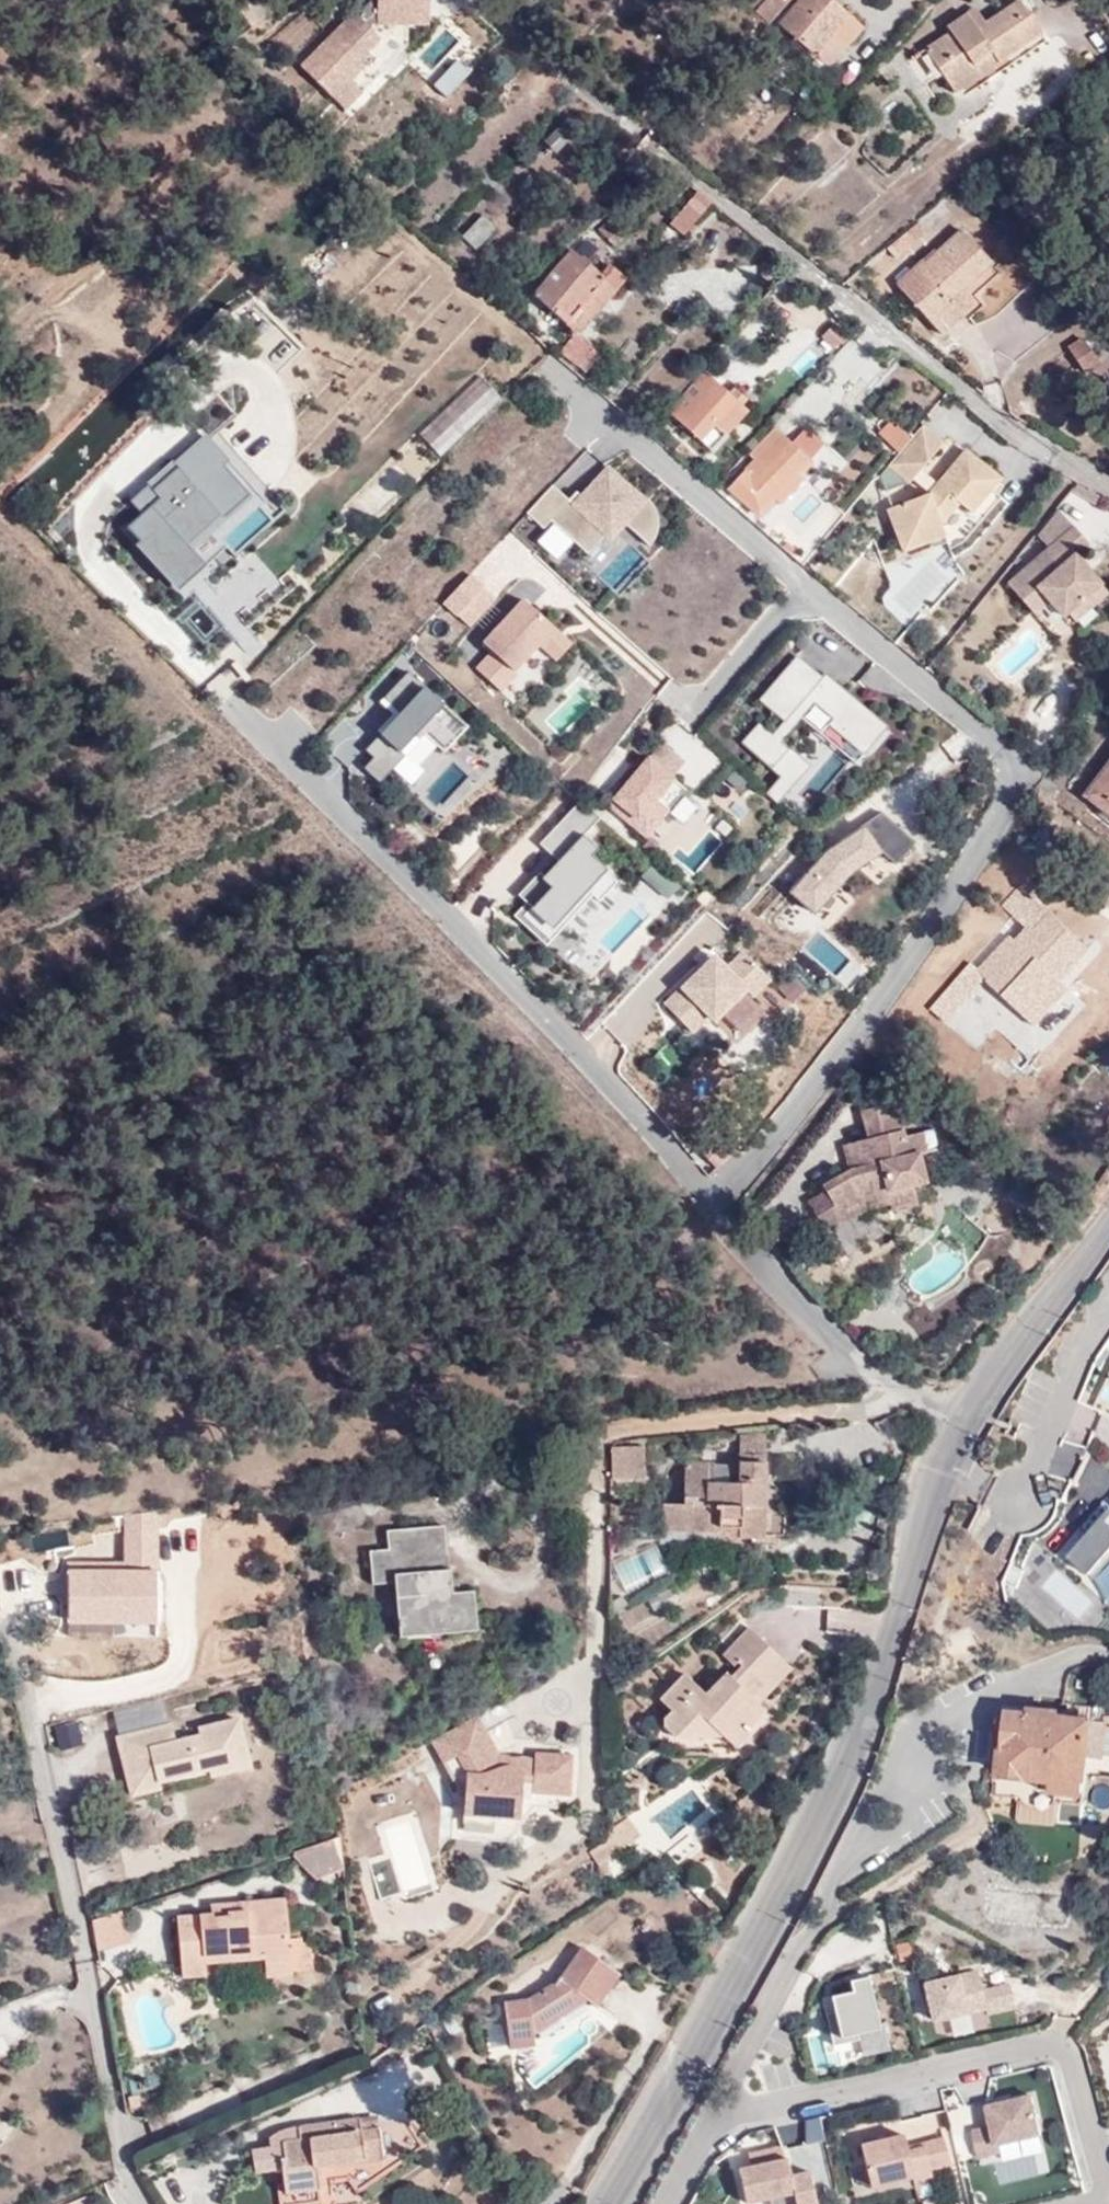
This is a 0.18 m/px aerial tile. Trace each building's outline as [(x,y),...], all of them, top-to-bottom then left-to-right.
[(378,19),(428,18),(427,0),(377,0),(378,19)] [(754,11),(768,23),(789,0),(763,0),(754,11)] [(778,24),(827,66),(845,45),(833,33),(847,16),(829,0),(798,0),(778,24)] [(1009,65),(1044,41),(1017,0),(1016,0),(983,23),(976,29),(965,11),(944,26),(948,32),(923,48),(949,86),(1000,52),(1009,65)] [(976,29),(983,23),(972,6),(965,11),(976,29)] [(330,36),(373,77),(382,69),(370,56),(381,45),(353,14),(330,36)] [(443,24),(414,57),(428,71),(458,37),(443,24)] [(343,107),(373,77),(330,36),(300,64),(343,107)] [(963,94),(1009,65),(1000,52),(949,86),(953,92),(959,88),(963,94)] [(454,55),(430,81),(446,95),(470,70),(454,55)] [(483,114),(475,122),(480,127),(488,120),(483,114)] [(564,124),(545,140),(556,150),(573,134),(564,124)] [(710,205),(695,192),(668,224),(682,237),(710,205)] [(482,216),(462,237),(472,246),(493,226),(482,216)] [(634,232),(618,220),(602,241),(618,253),(634,232)] [(963,233),(897,286),(939,335),(971,309),(966,300),(998,274),(963,233)] [(531,294),(576,333),(616,287),(599,273),(570,249),(531,294)] [(608,263),(599,273),(616,287),(624,277),(608,263)] [(837,347),(846,331),(829,321),(820,337),(837,347)] [(587,351),(595,358),(599,353),(576,333),(560,353),(575,366),(587,351)] [(1082,337),(1066,348),(1081,371),(1097,361),(1082,337)] [(703,371),(667,412),(699,440),(714,424),(724,434),(746,409),(745,408),(750,404),(744,399),(745,398),(735,388),(730,394),(703,371)] [(478,376),(419,434),(440,456),(500,397),(478,376)] [(357,405),(348,414),(359,425),(368,415),(357,405)] [(891,421),(879,434),(886,441),(898,429),(891,421)] [(714,424),(699,440),(710,450),(724,434),(714,424)] [(882,478),(926,428),(925,426),(881,477),(882,478)] [(809,458),(823,442),(806,428),(792,443),(776,429),(754,451),(760,456),(750,467),(785,498),(787,500),(805,479),(798,473),(810,459),(809,458)] [(945,444),(926,428),(882,478),(888,493),(912,484),(915,481),(923,471),(945,444)] [(154,488),(148,483),(129,500),(141,513),(126,526),(161,566),(186,544),(177,533),(196,515),(200,520),(238,485),(203,444),(174,470),(154,488)] [(968,451),(939,485),(932,494),(890,511),(900,538),(916,532),(921,546),(948,537),(943,525),(961,505),(973,514),(1002,479),(968,451)] [(553,484),(525,512),(544,528),(552,519),(588,550),(605,531),(610,537),(649,496),(604,463),(572,501),(553,484)] [(169,464),(148,483),(154,488),(174,470),(169,464)] [(785,498),(750,467),(746,471),(747,472),(731,490),(760,516),(774,500),(781,506),(787,500),(785,498)] [(939,485),(923,471),(915,481),(932,494),(939,485)] [(1105,501),(1080,483),(1073,492),(1099,510),(1105,501)] [(177,533),(186,544),(245,492),(238,485),(200,520),(196,515),(177,533)] [(1050,548),(1075,526),(1061,510),(1039,536),(1050,548)] [(1090,545),(1075,526),(1050,548),(1009,584),(1035,615),(1050,602),(1063,617),(1068,613),(1086,598),(1093,607),(1108,594),(1091,573),(1084,579),(1079,572),(1085,566),(1077,556),(1090,545)] [(906,553),(921,546),(916,532),(900,538),(906,553)] [(1091,573),(1085,566),(1079,572),(1084,579),(1091,573)] [(467,571),(440,601),(468,626),(494,599),(467,571)] [(247,617),(231,601),(222,588),(208,600),(206,605),(206,611),(208,617),(225,635),(230,638),(235,637),(240,636),(254,624),(247,617)] [(491,650),(474,667),(498,688),(537,647),(555,659),(572,640),(522,596),(482,639),(491,650)] [(1075,621),(1093,607),(1086,598),(1068,613),(1075,621)] [(886,723),(793,653),(758,696),(784,719),(772,732),(758,721),(739,740),(779,775),(765,790),(778,800),(809,764),(781,741),(801,716),(856,760),(886,723)] [(407,671),(378,700),(392,713),(376,728),(380,732),(364,748),(372,755),(363,764),(378,779),(406,751),(419,762),(437,744),(444,748),(467,723),(407,671)] [(647,758),(672,778),(686,762),(660,741),(647,758)] [(685,789),(672,778),(647,758),(608,806),(634,828),(655,801),(661,806),(667,811),(685,789)] [(1083,793),(1108,813),(1108,758),(1083,793)] [(734,820),(759,795),(732,768),(708,793),(734,820)] [(1033,786),(1048,797),(1056,787),(1041,774),(1033,786)] [(576,801),(540,842),(553,856),(518,891),(526,901),(513,914),(545,942),(592,893),(599,898),(615,878),(605,869),(608,866),(592,852),(599,844),(584,831),(598,817),(576,801)] [(639,832),(661,806),(655,801),(634,828),(639,832)] [(822,848),(787,887),(814,911),(855,865),(883,847),(864,822),(822,848)] [(1028,935),(1048,913),(1021,879),(996,905),(1023,931),(1028,935)] [(1086,946),(1048,913),(1028,935),(1023,931),(1013,942),(1007,936),(976,971),(992,987),(1012,1008),(1045,970),(1056,980),(1086,946)] [(1059,984),(1056,980),(1045,970),(1012,1008),(1026,1019),(1059,984)] [(1038,1051),(1025,1064),(1035,1073),(1047,1060),(1038,1051)] [(898,1105),(868,1111),(873,1140),(871,1140),(861,1143),(864,1157),(849,1160),(852,1172),(825,1188),(828,1194),(814,1201),(820,1210),(815,1213),(826,1232),(845,1221),(846,1223),(848,1222),(843,1215),(864,1202),(889,1196),(891,1206),(917,1199),(914,1187),(926,1184),(921,1157),(928,1155),(922,1134),(905,1139),(898,1105)] [(873,1140),(868,1111),(864,1112),(871,1140),(873,1140)] [(846,1146),(849,1160),(864,1157),(861,1143),(846,1146)] [(868,1211),(891,1206),(889,1196),(864,1202),(843,1215),(848,1222),(868,1211)] [(919,1206),(917,1199),(891,1206),(893,1213),(919,1206)] [(810,1204),(815,1213),(820,1210),(814,1201),(810,1204)] [(836,1238),(822,1245),(833,1264),(847,1257),(836,1238)] [(1108,1410),(1108,1386),(1105,1383),(1094,1401),(1108,1410)] [(739,1453),(766,1454),(767,1431),(741,1434),(739,1453)] [(612,1447),(612,1478),(630,1478),(630,1468),(645,1468),(645,1447),(612,1447)] [(662,1528),(719,1530),(740,1529),(740,1537),(767,1538),(768,1503),(766,1503),(759,1503),(760,1466),(766,1467),(766,1454),(739,1453),(739,1458),(739,1482),(729,1482),(729,1463),(687,1463),(686,1505),(663,1504),(662,1528)] [(729,1482),(739,1482),(739,1458),(729,1458),(729,1463),(729,1482)] [(630,1468),(630,1478),(644,1478),(645,1468),(630,1468)] [(1093,1574),(1108,1557),(1108,1504),(1067,1553),(1093,1574)] [(437,1620),(437,1630),(475,1628),(471,1589),(452,1591),(449,1568),(446,1568),(419,1570),(418,1555),(445,1553),(442,1524),(385,1530),(387,1547),(368,1549),(371,1583),(393,1580),(397,1622),(437,1620)] [(719,1539),(740,1539),(740,1537),(740,1529),(719,1530),(719,1539)] [(52,1550),(69,1629),(117,1618),(99,1531),(92,1532),(93,1541),(52,1550)] [(610,1561),(624,1589),(667,1568),(654,1540),(610,1561)] [(419,1570),(446,1568),(445,1553),(418,1555),(419,1570)] [(399,1633),(437,1630),(437,1620),(397,1622),(399,1633)] [(673,1735),(721,1735),(736,1719),(744,1725),(763,1707),(757,1701),(743,1688),(755,1676),(750,1671),(772,1650),(748,1625),(720,1653),(730,1663),(734,1660),(740,1667),(730,1676),(725,1671),(714,1683),(716,1686),(707,1696),(683,1673),(659,1698),(670,1708),(662,1715),(662,1727),(673,1735)] [(789,1668),(772,1650),(750,1671),(755,1676),(743,1688),(757,1701),(789,1668)] [(1102,1759),(1108,1723),(1061,1716),(1062,1710),(1029,1705),(1027,1712),(1006,1709),(1001,1745),(1004,1745),(996,1794),(1018,1798),(1028,1807),(1028,1815),(1046,1818),(1048,1810),(1059,1804),(1083,1807),(1091,1757),(1102,1759)] [(117,1738),(127,1778),(153,1772),(156,1781),(198,1771),(195,1762),(204,1760),(207,1768),(208,1775),(248,1765),(237,1718),(197,1728),(199,1735),(173,1740),(169,1724),(117,1738)] [(491,1767),(507,1758),(497,1757),(476,1718),(433,1742),(441,1757),(458,1749),(473,1776),(490,1772),(491,1767)] [(736,1719),(721,1735),(730,1744),(745,1727),(744,1725),(736,1719)] [(75,1720),(51,1726),(58,1750),(81,1744),(75,1720)] [(516,1767),(507,1758),(491,1767),(490,1772),(473,1776),(458,1749),(441,1757),(464,1798),(463,1815),(519,1819),(521,1800),(532,1800),(532,1793),(569,1796),(571,1758),(534,1755),(535,1760),(534,1768),(516,1767)] [(516,1757),(507,1758),(516,1767),(534,1768),(535,1760),(525,1758),(516,1757)] [(198,1771),(207,1768),(204,1760),(195,1762),(198,1771)] [(153,1772),(127,1778),(131,1794),(157,1788),(156,1781),(153,1772)] [(394,1893),(432,1886),(419,1812),(382,1818),(394,1893)] [(622,1817),(605,1830),(605,1839),(604,1855),(633,1834),(622,1817)] [(314,1876),(340,1869),(336,1836),(291,1849),(291,1854),(314,1876)] [(594,1862),(604,1855),(605,1839),(586,1852),(594,1862)] [(371,1863),(380,1895),(398,1891),(389,1858),(371,1863)] [(263,1975),(290,1973),(287,1938),(283,1898),(244,1901),(244,1909),(247,1938),(216,1941),(214,1914),(208,1914),(175,1915),(179,1974),(202,1972),(203,1960),(261,1955),(263,1975)] [(207,1903),(208,1914),(214,1914),(227,1914),(226,1909),(244,1909),(244,1901),(207,1903)] [(227,1914),(214,1914),(216,1941),(247,1938),(244,1909),(226,1909),(227,1914)] [(131,1942),(122,1911),(93,1919),(98,1949),(131,1942)] [(287,1938),(290,1973),(312,1971),(309,1937),(287,1938)] [(508,2048),(533,2043),(532,2030),(584,1996),(595,2004),(619,1972),(581,1946),(558,1979),(528,1999),(505,2003),(508,2048)] [(975,1969),(919,1979),(929,2019),(986,2007),(988,2012),(1014,2006),(1007,1981),(981,1987),(975,1969)] [(867,1973),(849,1976),(851,1988),(831,1991),(839,2033),(881,2026),(867,1973)] [(454,2113),(468,2103),(461,2089),(446,2101),(454,2113)] [(1034,2090),(986,2100),(990,2124),(973,2128),(980,2155),(1001,2150),(999,2141),(1042,2133),(1034,2090)] [(906,2119),(912,2140),(943,2131),(938,2111),(906,2119)] [(805,2139),(821,2136),(818,2116),(802,2119),(805,2139)] [(361,2131),(378,2129),(377,2117),(359,2119),(361,2131)] [(283,2186),(318,2181),(316,2166),(315,2162),(326,2160),(326,2164),(326,2168),(382,2160),(378,2129),(361,2131),(359,2119),(298,2127),(287,2130),(278,2133),(274,2135),(272,2136),(271,2137),(270,2138),(270,2139),(271,2147),(252,2150),(254,2172),(281,2169),(283,2186)] [(903,2130),(860,2139),(870,2184),(949,2164),(940,2135),(907,2143),(903,2130)] [(811,2166),(813,2186),(828,2185),(823,2138),(800,2141),(802,2167),(811,2166)] [(738,2163),(746,2201),(792,2192),(796,2203),(814,2203),(817,2203),(808,2168),(791,2171),(784,2144),(748,2151),(749,2161),(738,2163)] [(284,2194),(319,2190),(318,2181),(283,2186),(284,2194)]
